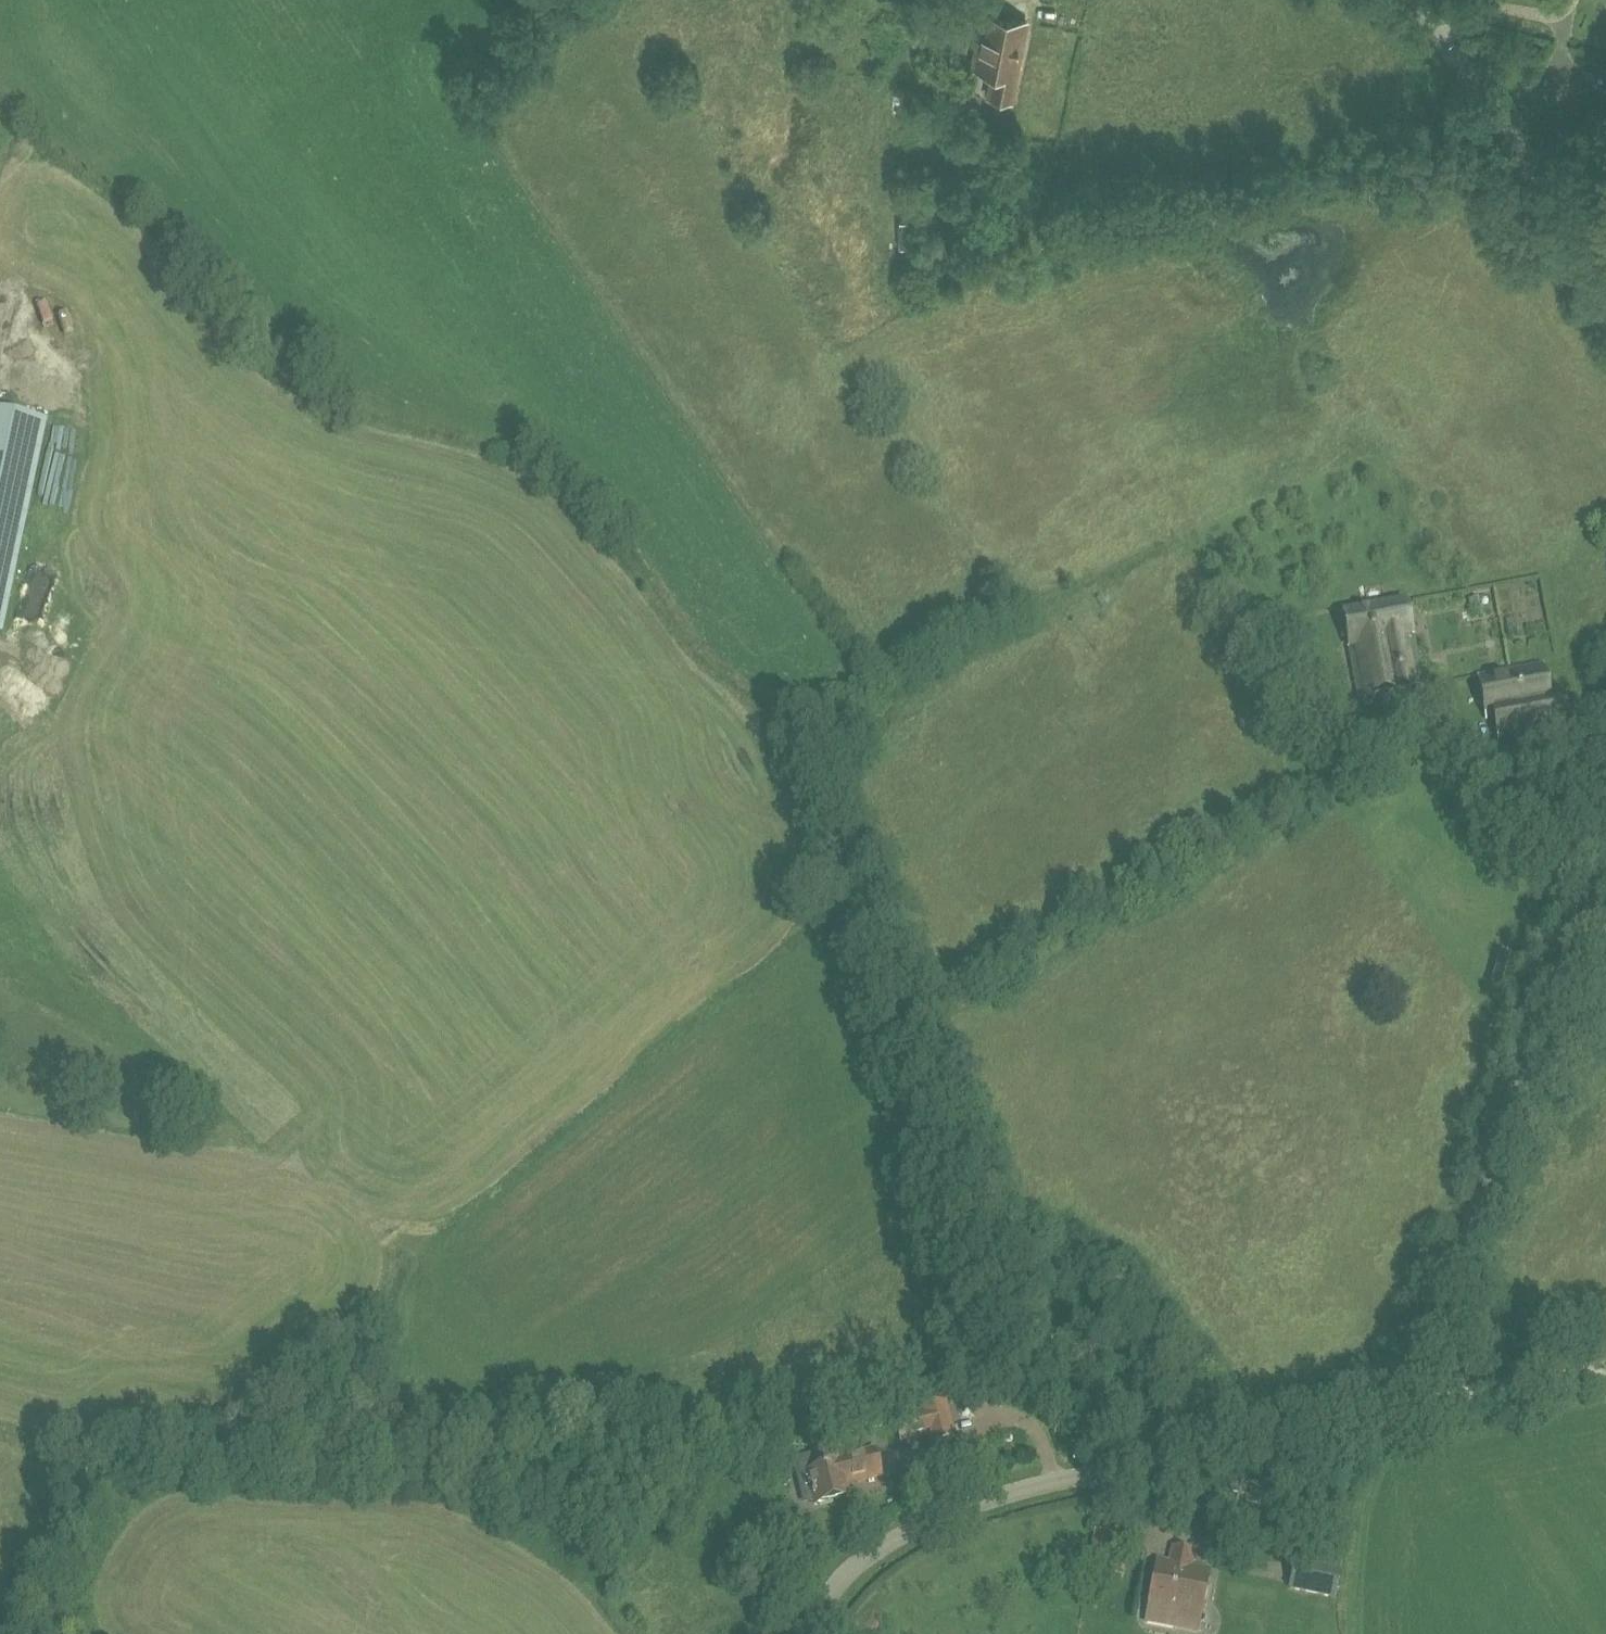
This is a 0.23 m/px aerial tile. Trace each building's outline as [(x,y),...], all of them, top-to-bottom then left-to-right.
[(934,10),(959,0),(930,0),(934,10)] [(988,96),(1011,100),(1027,21),(983,13),(972,67),(993,71),(988,96)] [(911,219),(898,219),(899,244),(911,244),(911,219)] [(46,420),(0,410),(0,633),(1,633),(46,420)] [(1478,597),(1479,607),(1481,615),(1490,614),(1487,596),(1478,597)] [(1343,612),(1359,698),(1423,687),(1413,635),(1412,635),(1406,600),(1343,612)] [(1499,741),(1529,736),(1569,728),(1564,703),(1550,706),(1542,664),(1518,669),(1478,676),(1486,719),(1494,718),(1499,741)] [(1591,684),(1590,684),(1592,696),(1594,696),(1604,694),(1603,682),(1600,683),(1592,684),(1591,684)] [(1555,753),(1573,750),(1571,739),(1553,743),(1555,753)] [(895,1420),(900,1439),(928,1432),(931,1443),(954,1437),(945,1404),(922,1410),(923,1412),(895,1420)] [(807,1474),(815,1505),(850,1496),(847,1484),(848,1484),(847,1483),(881,1474),(875,1450),(840,1459),(837,1448),(828,1450),(827,1450),(815,1453),(815,1454),(792,1460),(797,1477),(807,1474)] [(1294,1530),(1295,1522),(1286,1521),(1285,1529),(1294,1530)] [(1170,1562),(1157,1559),(1147,1610),(1200,1621),(1210,1570),(1192,1566),(1195,1551),(1173,1547),(1170,1562)] [(1341,1569),(1295,1559),(1290,1587),(1335,1597),(1341,1569)]
